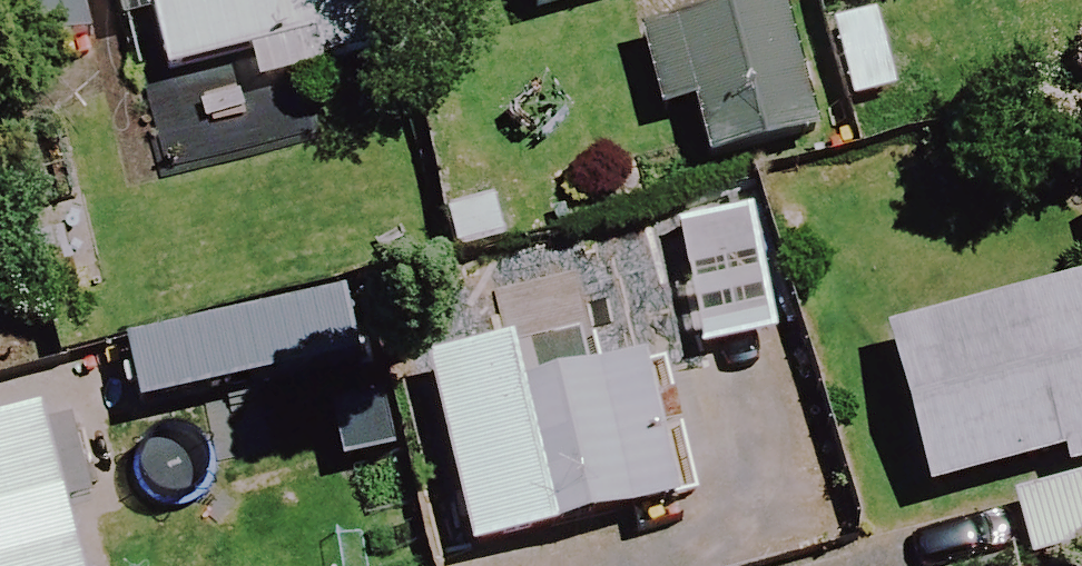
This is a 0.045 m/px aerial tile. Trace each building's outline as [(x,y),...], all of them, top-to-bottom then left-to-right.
[(161,93),(354,45),(343,0),(138,0),(161,93)] [(645,25),(651,116),(695,113),(699,168),(807,160),(797,14),(645,25)] [(744,223),(670,234),(682,315),(756,304),(744,223)] [(873,353),(926,507),(1081,453),(1081,282),(873,353)] [(179,380),(239,565),(254,565),(382,525),(321,334),(179,380)] [(637,364),(496,408),(540,548),(681,505),(637,364)] [(0,440),(0,565),(70,565),(35,431),(0,440)] [(1005,502),(1023,565),(1071,565),(1081,563),(1081,480),(1005,502)]
